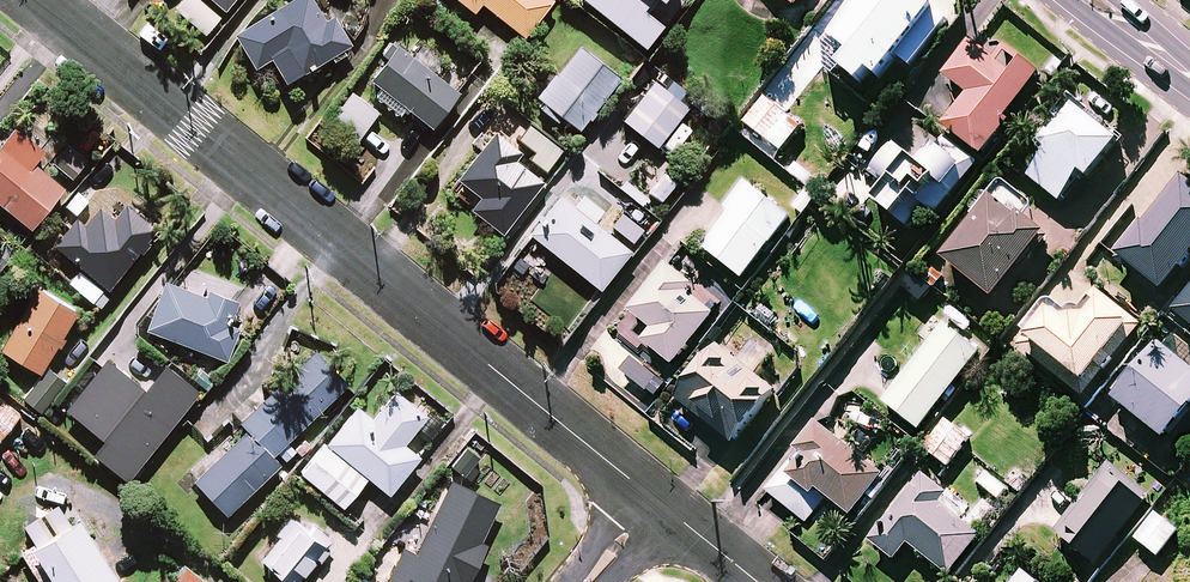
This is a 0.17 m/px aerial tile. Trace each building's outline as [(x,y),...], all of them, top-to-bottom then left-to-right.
[(202,0),(184,0),(177,8),(206,33),(221,16),(202,0)] [(226,8),(233,0),(217,0),(226,8)] [(315,0),(292,0),(237,33),(257,66),(273,56),(288,81),(351,43),(334,14),(326,19),(315,0)] [(475,11),(483,1),(525,35),(553,0),(461,0),(475,11)] [(642,48),(659,27),(646,17),(658,2),(665,7),(671,0),(582,0),(642,48)] [(834,59),(856,75),(863,66),(873,73),(889,52),(911,69),(954,14),(935,0),(854,0),(828,35),(844,47),(834,59)] [(381,54),(388,59),(373,79),(386,88),(379,98),(400,114),(407,105),(434,126),(461,92),(433,71),(441,60),(400,28),(381,54)] [(994,57),(973,42),(949,76),(971,92),(946,127),(987,156),(1045,74),(1003,44),(994,57)] [(620,73),(581,44),(540,98),(580,127),(620,73)] [(690,105),(655,79),(625,119),(660,145),(690,105)] [(380,113),(354,92),(332,119),(357,140),(380,113)] [(1125,142),(1072,99),(1058,117),(1066,124),(1048,146),(1054,151),(1033,178),(1063,203),(1088,172),(1095,178),(1125,142)] [(803,129),(768,100),(748,123),(783,152),(803,129)] [(16,127),(0,148),(0,200),(34,227),(65,186),(36,164),(47,150),(16,127)] [(523,151),(497,130),(460,177),(483,196),(473,208),(504,232),(545,181),(517,159),(523,151)] [(978,164),(946,137),(922,167),(896,146),(875,171),(895,187),(883,202),(911,225),(927,205),(937,213),(978,164)] [(1046,239),(1024,221),(1037,204),(1005,178),(974,216),(980,221),(950,259),(998,298),(1046,239)] [(1124,255),(1165,290),(1189,261),(1189,178),(1124,255)] [(794,219),(750,183),(730,207),(736,212),(708,248),(746,279),(794,219)] [(605,214),(581,195),(574,203),(563,195),(532,232),(601,287),(631,249),(598,223),(605,214)] [(58,244),(78,262),(106,287),(157,231),(127,205),(114,219),(101,208),(86,226),(79,220),(58,244)] [(0,237),(0,270),(16,251),(0,237)] [(722,305),(670,264),(633,311),(656,329),(646,342),(676,365),(722,305)] [(105,292),(82,273),(72,285),(95,304),(105,292)] [(208,296),(168,280),(149,328),(228,359),(239,330),(227,325),(237,301),(210,290),(208,296)] [(79,310),(40,286),(3,348),(42,371),(26,400),(46,411),(84,346),(65,335),(79,310)] [(1140,322),(1098,290),(1074,322),(1053,305),(1021,346),(1079,391),(1101,362),(1106,366),(1140,322)] [(1178,307),(1189,317),(1189,292),(1178,307)] [(982,352),(946,323),(885,398),(920,427),(982,352)] [(1168,331),(1118,399),(1171,438),(1189,412),(1189,347),(1168,331)] [(248,429),(275,454),(349,382),(315,347),(240,421),(248,429)] [(770,362),(752,348),(740,362),(722,347),(681,397),(737,444),(779,394),(758,376),(770,362)] [(659,377),(635,358),(617,381),(641,400),(659,377)] [(328,443),(369,475),(391,492),(421,456),(405,443),(414,432),(425,441),(444,418),(402,384),(375,417),(359,405),(328,443)] [(0,398),(0,440),(20,414),(0,398)] [(971,436),(948,419),(927,449),(949,465),(971,436)] [(808,521),(823,501),(829,494),(853,513),(884,473),(820,423),(767,490),(808,521)] [(275,454),(248,429),(196,480),(229,514),(282,462),(275,454)] [(369,475),(328,443),(304,472),(345,506),(369,475)] [(480,457),(468,445),(451,463),(463,474),(480,457)] [(1148,498),(1108,467),(1058,531),(1098,562),(1148,498)] [(949,493),(925,474),(874,541),(897,559),(910,542),(952,574),(982,534),(941,503),(949,493)] [(452,478),(426,531),(415,526),(388,581),(470,581),(488,543),(481,540),(500,501),(452,478)] [(101,548),(112,540),(99,520),(88,528),(77,510),(68,516),(60,503),(26,525),(38,543),(23,552),(43,581),(123,581),(101,548)] [(1179,529),(1157,512),(1137,538),(1159,555),(1179,529)] [(296,517),(264,558),(293,581),(298,581),(329,543),(296,517)] [(187,564),(174,581),(205,581),(207,580),(187,564)] [(1026,569),(1016,581),(1042,581),(1026,569)]
